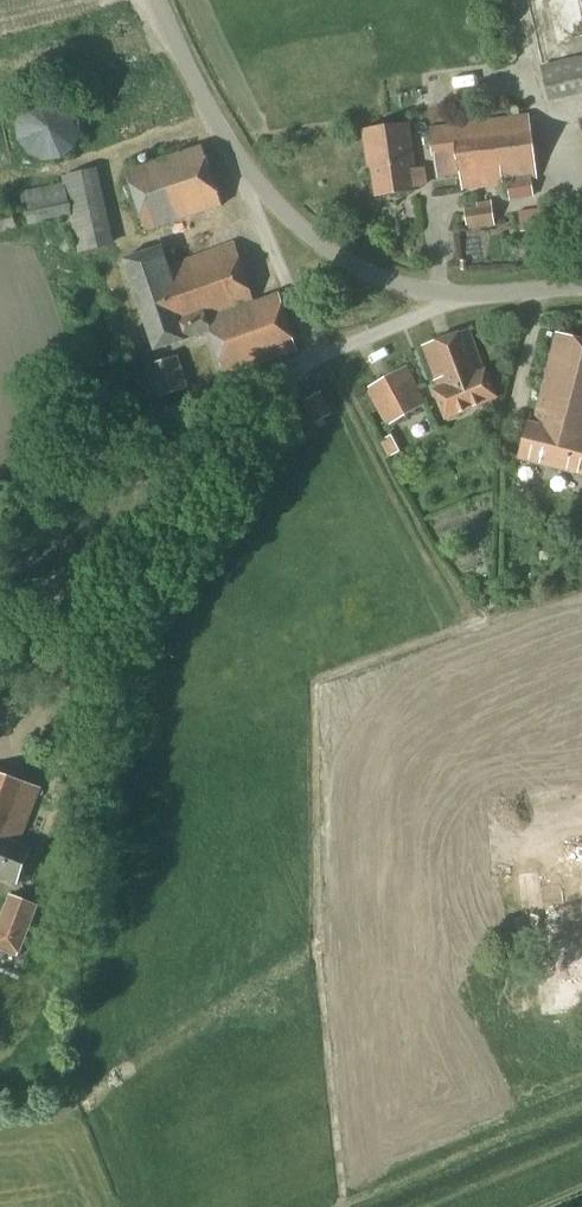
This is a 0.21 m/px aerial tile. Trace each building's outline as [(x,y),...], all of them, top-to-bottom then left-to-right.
[(581,95),(581,56),(540,66),(548,102),(581,95)] [(26,134),(79,120),(73,99),(20,113),(26,134)] [(537,181),(528,115),(427,128),(432,159),(455,156),(461,191),(506,184),(509,201),(533,198),(531,182),(537,181)] [(39,165),(88,145),(77,119),(28,139),(39,165)] [(412,170),(406,125),(363,130),(368,168),(372,167),(376,196),(411,192),(410,189),(423,187),(421,169),(412,170)] [(145,233),(222,207),(202,145),(125,170),(145,233)] [(114,246),(97,169),(61,176),(62,183),(19,192),(27,226),(60,220),(63,233),(73,231),(77,253),(114,246)] [(466,230),(494,226),(491,201),(476,203),(476,207),(464,209),(466,230)] [(520,232),(550,228),(546,208),(516,211),(520,232)] [(0,226),(0,238),(25,234),(23,222),(0,226)] [(253,302),(233,242),(168,265),(162,247),(122,260),(151,352),(208,334),(223,377),(297,352),(278,293),(253,302)] [(483,369),(469,329),(421,346),(436,387),(432,388),(443,418),(496,398),(485,368),(483,369)] [(554,332),(531,423),(528,422),(518,458),(581,475),(581,340),(554,332)] [(141,404),(188,389),(177,356),(147,366),(150,374),(134,380),(141,404)] [(386,427),(428,403),(407,366),(365,389),(386,427)] [(329,443),(347,433),(341,420),(322,430),(329,443)] [(399,452),(390,435),(379,441),(387,458),(399,452)] [(31,847),(20,843),(40,789),(0,775),(0,879),(17,885),(31,847)] [(38,906),(8,894),(0,915),(0,948),(19,955),(38,906)]
